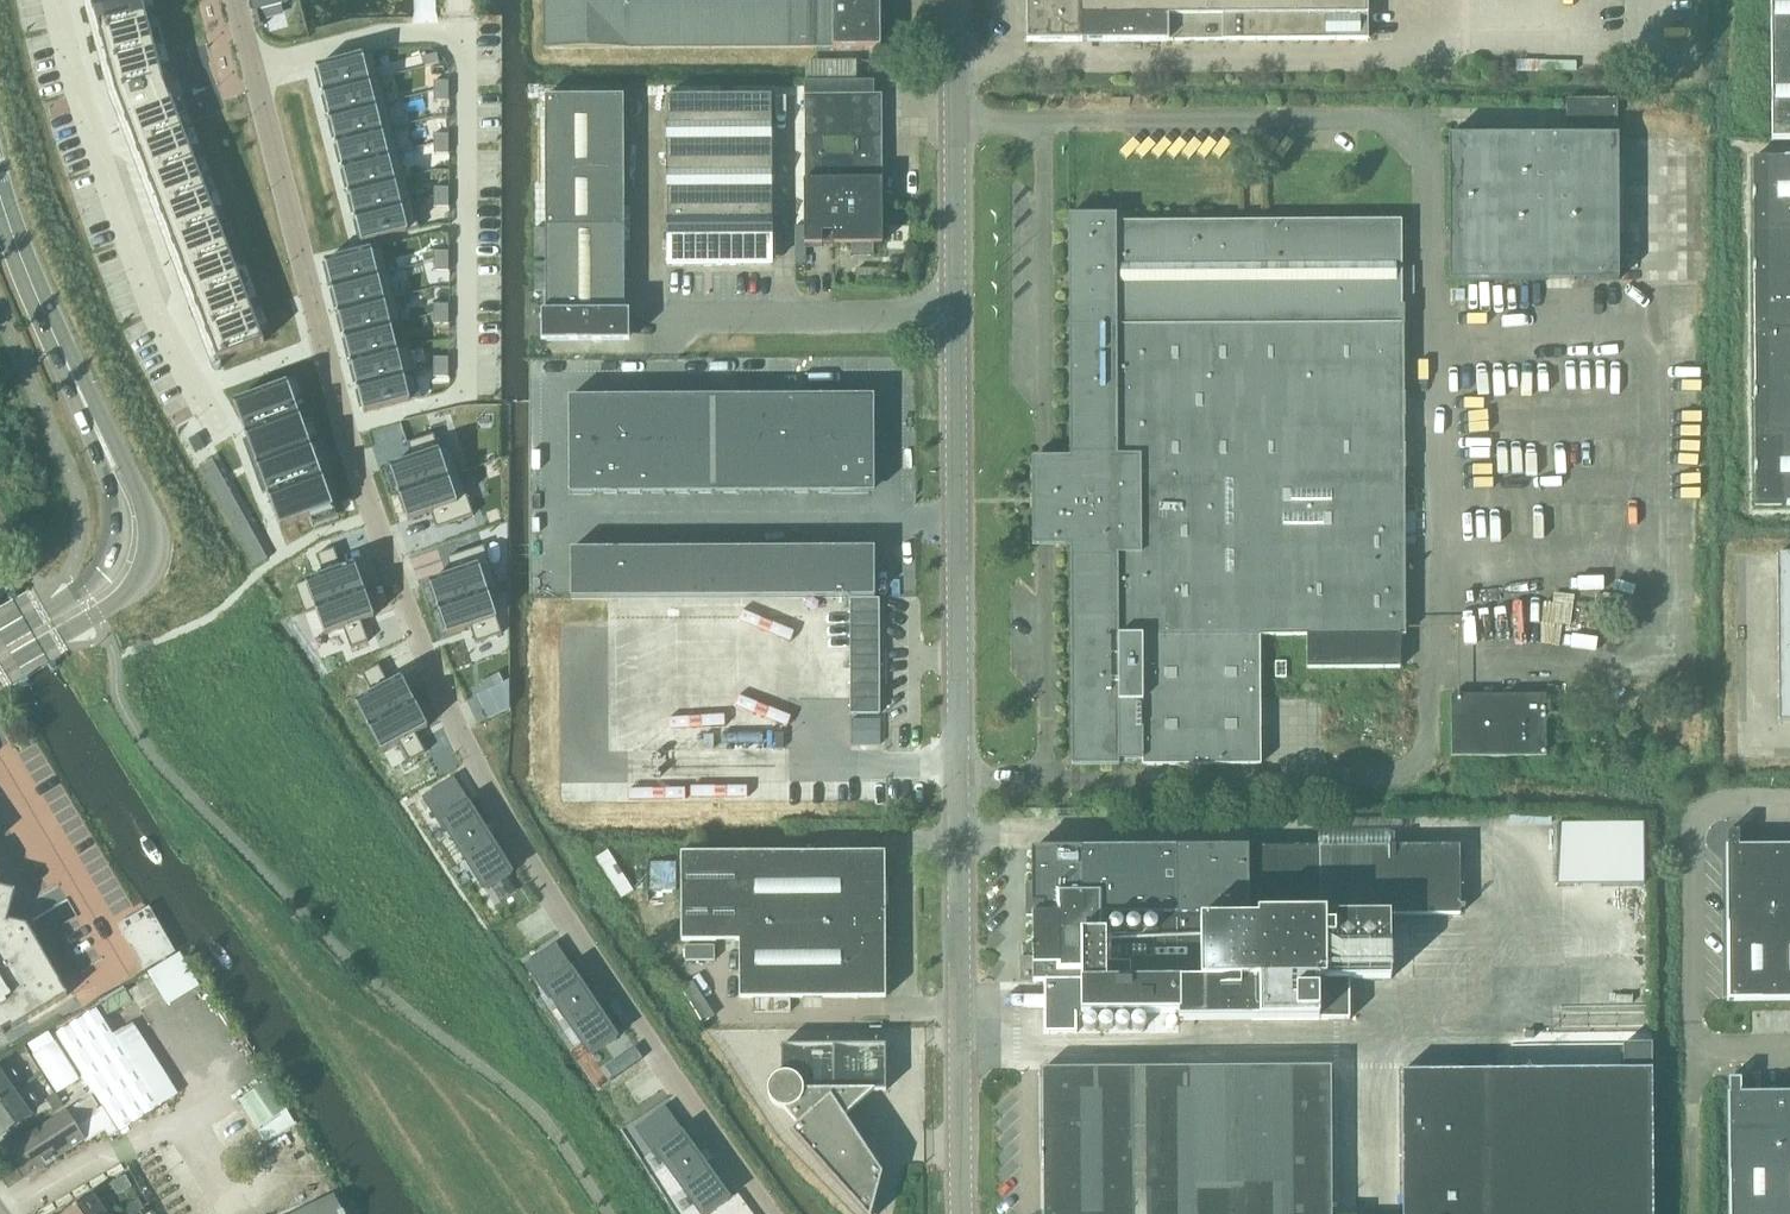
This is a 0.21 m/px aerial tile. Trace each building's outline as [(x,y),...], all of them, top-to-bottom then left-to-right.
[(92,6),(100,35),(108,64),(116,94),(116,96),(117,95),(125,117),(118,120),(166,245),(173,243),(184,273),(196,303),(206,331),(218,361),(264,343),(253,313),(242,285),(231,255),(171,100),(170,100),(163,82),(164,82),(164,81),(142,0),(91,0),(92,6)] [(255,11),(257,11),(287,3),(286,0),(252,0),(255,11)] [(1083,41),(1169,41),(1368,40),(1367,0),(1027,0),(1028,42),(1083,41)] [(1773,140),(1789,140),(1789,0),(1772,0),(1773,140)] [(374,53),(316,68),(323,94),(380,79),(374,53)] [(409,61),(395,65),(397,74),(412,71),(409,61)] [(380,79),(323,94),(329,118),(387,104),(380,79)] [(806,162),(881,161),(880,93),(874,93),(874,80),(805,81),(806,162)] [(449,82),(434,82),(434,91),(449,91),(449,82)] [(449,91),(434,91),(434,101),(449,101),(449,91)] [(667,96),(668,264),(772,263),(771,95),(667,96)] [(624,333),(624,264),(624,96),(547,96),(547,333),(624,333)] [(387,104),(329,118),(336,143),(393,128),(387,104)] [(393,128),(336,143),(342,168),(400,153),(393,128)] [(449,135),(434,135),(434,144),(449,144),(449,135)] [(1448,136),(1449,281),(1618,280),(1617,135),(1448,136)] [(449,144),(434,144),(434,154),(449,154),(449,144)] [(400,153),(342,168),(348,193),(406,178),(400,153)] [(1752,158),(1754,505),(1789,505),(1789,157),(1752,158)] [(806,226),(795,226),(795,265),(806,264),(806,242),(823,242),(823,235),(835,235),(835,242),(881,242),(881,205),(881,172),(881,161),(806,162),(806,226)] [(406,178),(348,193),(355,218),(412,203),(406,178)] [(449,188),(434,188),(434,197),(449,197),(449,188)] [(449,197),(434,197),(434,207),(449,207),(449,197)] [(412,203),(355,218),(361,244),(419,229),(412,203)] [(1044,461),(1031,461),(1031,550),(1045,550),(1069,550),(1072,765),(1120,764),(1120,760),(1143,759),(1143,764),(1261,764),(1261,736),(1260,635),(1404,634),(1403,511),(1402,423),(1401,324),(1401,221),(1116,222),(1116,214),(1069,214),(1069,318),(1070,460),(1044,461)] [(382,247),(325,262),(331,288),(389,273),(382,247)] [(449,252),(434,252),(434,261),(449,261),(449,252)] [(449,261),(434,261),(434,271),(449,271),(449,261)] [(389,273),(331,288),(338,313),(395,298),(389,273)] [(395,298),(338,313),(344,338),(391,326),(391,327),(402,324),(395,298)] [(449,305),(434,305),(434,314),(449,314),(449,305)] [(449,314),(434,314),(434,324),(449,324),(449,314)] [(391,326),(344,338),(350,363),(397,351),(397,349),(391,327),(391,326)] [(397,351),(350,363),(357,387),(404,376),(415,374),(408,347),(397,349),(397,351)] [(449,358),(434,358),(434,368),(448,368),(449,358)] [(448,368),(434,368),(434,377),(448,377),(448,368)] [(404,376),(357,387),(364,413),(410,401),(404,376)] [(287,383),(234,403),(245,434),(257,466),(259,470),(254,471),(263,494),(267,492),(269,497),(280,528),(334,508),(322,477),(310,446),(299,414),(287,383)] [(810,396),(787,397),(787,445),(810,445),(810,396)] [(834,396),(810,396),(810,445),(834,445),(834,396)] [(870,396),(834,396),(834,445),(870,445),(870,396)] [(596,397),(569,398),(569,446),(596,446),(596,397)] [(620,397),(596,397),(596,446),(620,446),(620,397)] [(644,397),(620,397),(620,446),(644,446),(644,397)] [(668,397),(644,397),(644,446),(668,446),(668,397)] [(691,397),(668,397),(668,446),(692,445),(691,397)] [(715,397),(691,397),(692,445),(715,445),(715,397)] [(739,397),(715,397),(715,445),(739,445),(739,397)] [(763,397),(739,397),(739,445),(763,445),(763,397)] [(787,397),(763,397),(763,445),(787,445),(787,397)] [(413,460),(390,468),(391,472),(390,473),(390,474),(392,473),(397,489),(396,490),(396,491),(398,491),(399,494),(459,474),(450,447),(439,451),(434,435),(407,444),(413,460)] [(692,445),(668,446),(668,494),(692,494),(692,445)] [(715,445),(692,445),(692,494),(716,494),(715,445)] [(739,445),(715,445),(716,494),(739,494),(739,445)] [(763,445),(739,445),(739,494),(763,494),(763,445)] [(787,445),(763,445),(763,494),(787,493),(787,445)] [(810,445),(787,445),(787,493),(811,493),(810,445)] [(834,445),(810,445),(811,493),(835,493),(834,445)] [(870,445),(834,445),(835,493),(870,493),(870,445)] [(596,446),(569,446),(569,494),(597,494),(596,446)] [(620,446),(596,446),(597,494),(620,494),(620,446)] [(644,446),(620,446),(620,494),(644,494),(644,446)] [(668,446),(644,446),(644,494),(668,494),(668,446)] [(212,459),(199,466),(204,475),(217,468),(212,459)] [(217,468),(204,475),(209,483),(221,476),(217,468)] [(400,498),(399,498),(399,499),(400,499),(406,515),(405,516),(405,517),(406,516),(408,521),(431,513),(436,529),(473,516),(459,474),(399,494),(400,498)] [(221,476),(209,483),(213,491),(226,484),(221,476)] [(226,484),(213,491),(218,500),(231,493),(226,484)] [(231,493),(218,500),(222,508),(235,501),(231,493)] [(235,501),(222,508),(227,516),(240,509),(235,501)] [(240,509),(227,516),(232,525),(245,518),(240,509)] [(245,518),(232,525),(236,533),(249,526),(245,518)] [(249,526),(236,533),(241,541),(254,534),(249,526)] [(254,534),(241,541),(246,550),(258,543),(254,534)] [(258,543),(246,550),(250,558),(263,551),(258,543)] [(452,575),(429,583),(431,587),(429,588),(430,589),(431,588),(437,605),(435,605),(436,606),(437,606),(438,609),(488,593),(488,594),(499,590),(484,547),(447,559),(452,575)] [(763,548),(740,549),(740,598),(764,598),(763,548)] [(787,548),(763,548),(764,598),(787,598),(787,548)] [(811,548),(787,548),(787,598),(811,598),(811,548)] [(835,548),(811,548),(811,598),(835,598),(835,548)] [(870,548),(835,548),(835,598),(871,598),(870,548)] [(324,576),(295,586),(305,613),(305,614),(316,610),(315,609),(364,591),(363,587),(364,587),(364,586),(363,586),(357,570),(358,570),(358,569),(356,569),(354,564),(341,569),(334,549),(316,556),(324,576)] [(597,549),(570,549),(571,599),(597,599),(597,549)] [(621,549),(597,549),(597,599),(621,599),(621,549)] [(644,549),(621,549),(621,599),(645,599),(644,549)] [(668,549),(644,549),(645,599),(668,599),(668,549)] [(692,549),(668,549),(668,599),(692,598),(692,549)] [(716,549),(692,549),(692,598),(716,598),(716,549)] [(740,549),(716,549),(716,598),(740,598),(740,549)] [(263,551),(250,558),(255,567),(268,560),(263,551)] [(1778,554),(1779,721),(1789,721),(1789,554),(1778,554)] [(364,591),(315,609),(316,610),(325,635),(343,629),(351,649),(368,642),(361,622),(374,617),(372,613),(374,612),(373,611),(372,612),(366,596),(367,595),(367,594),(366,595),(364,591)] [(439,613),(438,613),(439,615),(440,614),(445,630),(444,631),(444,632),(446,631),(447,636),(470,628),(475,644),(502,635),(488,594),(488,593),(438,609),(439,613)] [(850,714),(880,714),(879,599),(850,599),(850,714)] [(372,693),(355,703),(368,728),(414,703),(412,699),(414,699),(413,698),(412,698),(404,683),(405,683),(405,682),(403,682),(401,678),(389,685),(379,666),(362,674),(372,693)] [(493,677),(479,683),(484,693),(497,686),(493,677)] [(1546,757),(1545,696),(1451,696),(1451,757),(1546,757)] [(414,703),(368,728),(382,752),(399,743),(409,762),(426,753),(415,734),(428,728),(425,723),(427,723),(426,722),(425,722),(417,707),(418,707),(417,706),(416,706),(414,703)] [(880,720),(851,720),(851,745),(881,745),(880,720)] [(783,733),(775,734),(775,749),(784,749),(783,733)] [(432,792),(422,798),(438,822),(441,820),(486,891),(512,875),(467,803),(447,816),(432,792)] [(1557,886),(1644,885),(1643,824),(1557,825),(1557,886)] [(1739,845),(1739,831),(1727,831),(1729,1000),(1789,999),(1789,845),(1739,845)] [(1033,956),(1021,956),(1021,969),(1021,981),(1037,981),(1045,981),(1045,1033),(1077,1033),(1077,1014),(1176,1013),(1179,1013),(1179,1020),(1326,1018),(1350,1018),(1349,979),(1390,979),(1390,969),(1390,914),(1460,914),(1460,846),(1389,846),(1320,847),(1032,848),(1032,849),(1032,883),(1026,883),(1026,915),(1033,915),(1033,956)] [(884,852),(824,852),(682,852),(682,908),(682,941),(739,940),(739,926),(885,925),(884,852)] [(678,885),(677,859),(653,859),(654,886),(678,885)] [(5,1034),(3,1032),(11,1027),(12,1030),(17,1027),(56,1004),(56,1003),(68,996),(67,995),(69,994),(60,979),(28,925),(27,924),(25,923),(14,904),(17,892),(16,891),(16,889),(2,883),(0,879),(0,1037),(5,1034)] [(173,951),(149,910),(120,926),(144,968),(173,951)] [(739,998),(886,997),(885,925),(739,926),(739,940),(739,998)] [(534,959),(525,965),(541,989),(544,987),(592,1057),(618,1039),(570,969),(550,982),(534,959)] [(95,1010),(57,1034),(120,1131),(158,1107),(95,1010)] [(787,1109),(801,1125),(792,1132),(865,1213),(871,1213),(881,1176),(830,1117),(838,1110),(841,1116),(871,1091),(887,1091),(886,1044),(781,1045),(782,1074),(780,1075),(777,1076),(774,1078),(773,1080),(771,1081),(770,1083),(770,1084),(769,1086),(768,1088),(768,1090),(768,1092),(768,1093),(768,1095),(769,1097),(770,1099),(770,1100),(771,1102),(772,1103),(775,1106),(778,1108),(782,1109),(785,1110),(787,1109)] [(1402,1072),(1403,1213),(1653,1213),(1652,1070),(1652,1044),(1623,1044),(1623,1070),(1404,1072),(1402,1072)] [(14,1093),(10,1085),(20,1078),(12,1067),(2,1074),(0,1071),(0,1103),(14,1093)] [(1044,1069),(1044,1213),(1332,1213),(1331,1068),(1044,1069)] [(1741,1094),(1740,1080),(1728,1080),(1728,1095),(1729,1213),(1789,1213),(1789,1094),(1741,1094)] [(239,1101),(258,1129),(286,1110),(267,1082),(239,1101)] [(0,1103),(0,1130),(2,1133),(30,1115),(27,1110),(36,1104),(29,1093),(19,1100),(14,1093),(0,1103)] [(77,1127),(102,1111),(93,1097),(69,1112),(67,1110),(8,1148),(26,1176),(84,1139),(77,1127)] [(635,1129),(652,1153),(655,1150),(701,1213),(711,1213),(730,1200),(680,1132),(661,1146),(644,1123),(635,1129)] [(138,1200),(125,1177),(111,1184),(125,1208),(138,1200)] [(94,1195),(67,1213),(107,1213),(94,1195)] [(335,1195),(296,1213),(344,1213),(335,1195)] [(138,1200),(125,1208),(128,1213),(140,1213),(145,1211),(139,1199),(138,1200)]
